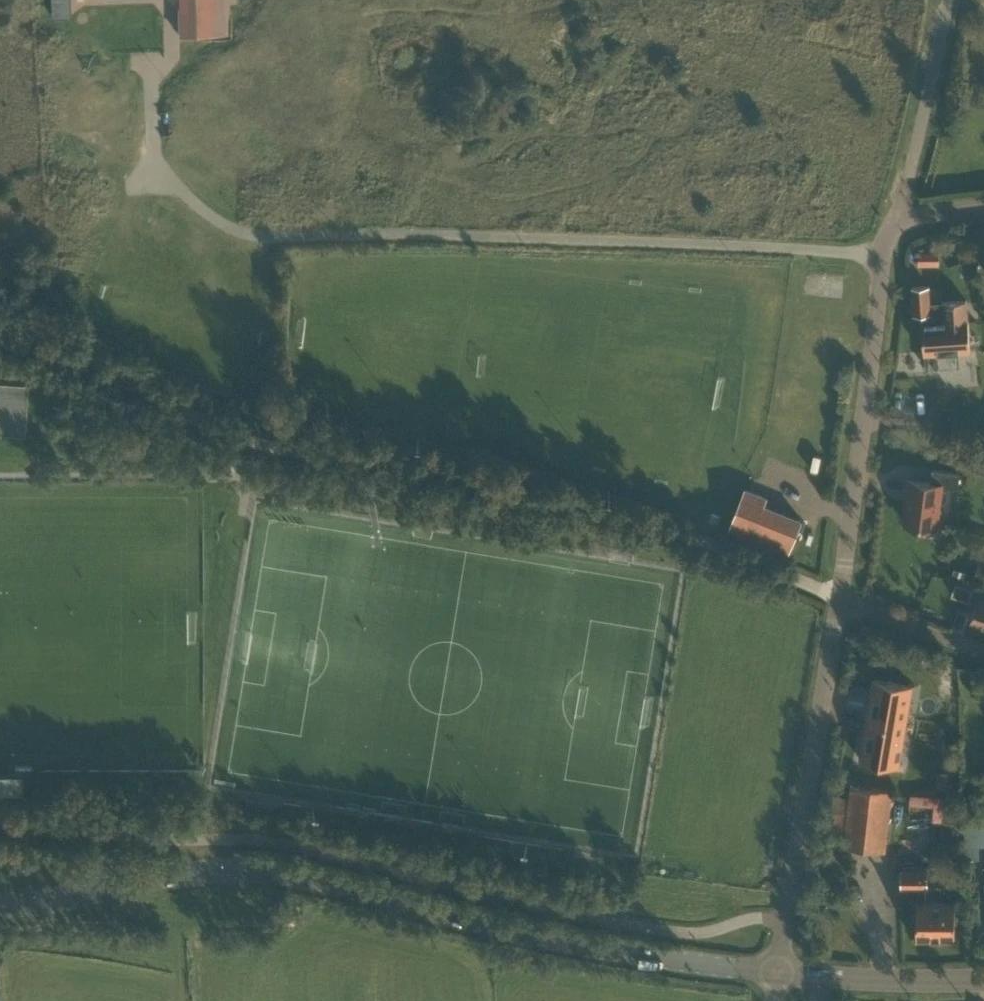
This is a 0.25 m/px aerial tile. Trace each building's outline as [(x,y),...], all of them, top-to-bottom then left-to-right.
[(52,17),(69,16),(68,0),(52,0),(52,17)] [(178,7),(179,35),(224,34),(223,0),(172,0),(178,7)] [(939,251),(938,251),(918,251),(919,265),(939,264),(939,251)] [(913,314),(922,313),(932,312),(930,284),(911,286),(913,314)] [(966,299),(936,301),(937,312),(932,312),(922,313),(925,352),(926,367),(953,365),(952,350),(970,349),(968,320),(967,320),(966,299)] [(24,434),(27,383),(0,382),(0,433),(24,434)] [(905,523),(935,527),(941,485),(958,487),(960,472),(932,469),(931,481),(909,478),(906,506),(908,506),(905,523)] [(767,497),(748,490),(733,528),(790,550),(802,518),(764,504),(767,497)] [(974,578),(983,582),(983,556),(982,555),(974,578)] [(955,568),(952,575),(964,579),(966,571),(955,568)] [(970,601),(974,590),(957,584),(953,595),(970,601)] [(978,598),(971,621),(983,626),(983,600),(978,598)] [(907,716),(900,715),(905,685),(912,686),(913,685),(873,678),(868,710),(907,716)] [(896,738),(899,715),(907,717),(907,716),(868,710),(860,757),(899,764),(903,740),(896,738)] [(21,776),(26,776),(26,765),(16,765),(16,770),(0,770),(0,792),(21,792),(21,776)] [(939,775),(938,790),(948,791),(949,776),(939,775)] [(836,810),(833,835),(843,836),(842,847),(886,851),(892,790),(848,786),(846,811),(836,810)] [(928,889),(928,869),(901,869),(900,889),(928,889)] [(955,939),(955,901),(917,901),(916,939),(955,939)]
